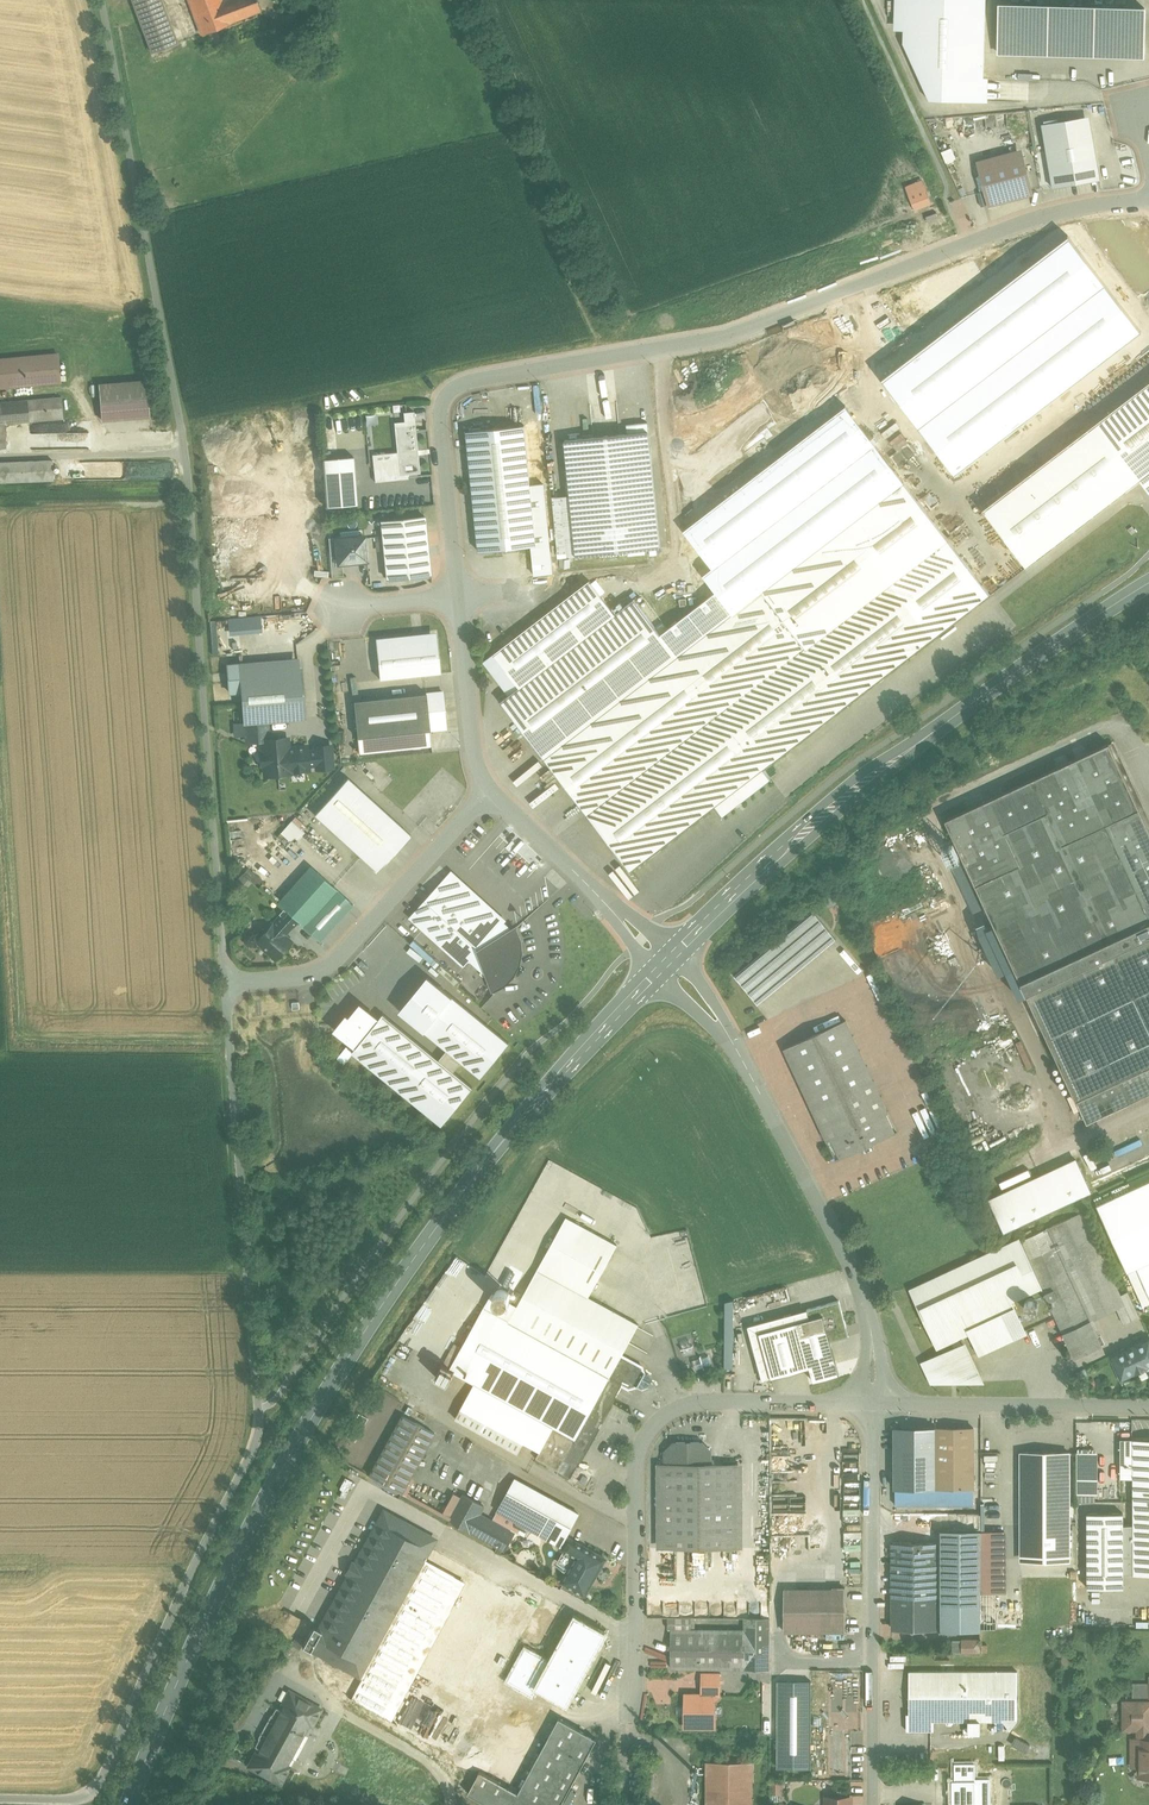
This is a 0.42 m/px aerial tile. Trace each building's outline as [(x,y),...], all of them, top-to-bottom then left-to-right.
[(161,0),(132,0),(139,18),(153,53),(177,43),(161,0)] [(193,12),(221,1),(221,0),(188,0),(193,12)] [(193,12),(201,34),(261,11),(257,0),(223,0),(221,1),(193,12)] [(931,98),(984,99),(986,0),(896,0),(895,29),(905,29),(905,42),(931,98)] [(1145,9),(1000,5),(998,53),(1144,57),(1145,9)] [(1089,116),(1042,125),(1052,187),(1100,179),(1089,116)] [(1023,158),(980,170),(990,205),(1032,194),(1023,158)] [(0,359),(0,387),(60,381),(58,359),(58,354),(0,359)] [(1097,420),(1142,478),(1148,487),(1148,379),(1097,420)] [(147,380),(99,384),(102,420),(150,416),(147,380)] [(0,403),(0,451),(6,451),(4,425),(64,419),(62,397),(0,403)] [(406,418),(397,419),(399,448),(402,476),(421,474),(415,409),(406,410),(406,418)] [(1142,478),(1097,420),(982,509),(1027,567),(1142,478)] [(648,423),(627,425),(628,434),(649,432),(648,423)] [(525,425),(467,431),(479,551),(537,545),(525,425)] [(628,434),(565,440),(577,556),(628,551),(645,549),(660,548),(649,432),(628,434)] [(402,476),(399,448),(374,451),(377,478),(402,476)] [(353,456),(322,458),(326,507),(357,504),(353,456)] [(0,463),(0,482),(53,481),(53,461),(0,463)] [(783,574),(762,591),(849,704),(990,595),(904,482),(789,570),(783,574)] [(425,516),(381,521),(383,536),(383,541),(387,579),(430,574),(425,516)] [(745,573),(663,638),(677,656),(762,591),(783,574),(789,570),(749,521),(721,543),(745,573)] [(364,537),(337,539),(339,563),(366,561),(364,537)] [(590,581),(494,654),(520,687),(615,614),(590,581)] [(762,591),(677,656),(720,712),(764,769),(849,704),(762,591)] [(663,638),(634,600),(615,614),(520,687),(510,695),(501,702),(587,814),(720,712),(677,656),(663,638)] [(376,641),(381,683),(442,676),(438,634),(376,641)] [(520,687),(494,654),(485,661),(510,695),(520,687)] [(300,662),(239,667),(244,722),(246,722),(267,720),(305,717),(300,662)] [(442,691),(426,693),(430,730),(446,729),(442,691)] [(426,693),(354,701),(358,738),(430,730),(426,693)] [(720,712),(587,814),(631,871),(716,806),(723,816),(771,779),(764,769),(720,712)] [(267,720),(246,722),(247,742),(263,740),(263,739),(269,739),(267,720)] [(430,730),(358,738),(359,753),(432,745),(430,730)] [(269,739),(263,739),(263,740),(264,753),(260,753),(261,765),(265,764),(265,775),(290,773),(290,771),(302,770),(300,747),(288,748),(288,737),(269,739)] [(1114,742),(947,819),(962,852),(1129,776),(1114,742)] [(962,852),(1087,1123),(1148,1095),(1148,819),(1129,776),(962,852)] [(411,835),(347,778),(314,814),(378,871),(411,835)] [(312,867),(279,903),(286,909),(298,920),(321,941),(354,905),(312,867)] [(504,922),(449,873),(410,917),(464,966),(470,960),(501,925),(504,922)] [(286,909),(273,923),(272,921),(263,930),(265,932),(257,941),(276,959),(293,941),(286,934),(285,934),(298,920),(286,909)] [(813,911),(735,976),(758,1004),(837,939),(813,911)] [(501,925),(470,960),(488,976),(492,988),(493,988),(503,982),(512,974),(517,964),(520,952),(518,940),(514,929),(514,928),(508,931),(501,925)] [(399,1006),(481,1075),(510,1042),(427,973),(399,1006)] [(362,1006),(351,1020),(348,1017),(337,1031),(357,1047),(379,1020),(362,1006)] [(473,1087),(383,1014),(379,1020),(357,1047),(352,1052),(442,1125),(473,1087)] [(899,1133),(847,1022),(785,1050),(837,1161),(899,1133)] [(1004,1232),(1091,1192),(1076,1160),(989,1199),(1004,1232)] [(1094,1198),(1127,1272),(1136,1268),(1148,1297),(1148,1173),(1094,1198)] [(1082,1212),(1021,1241),(1020,1239),(1020,1240),(1020,1241),(1039,1283),(1042,1288),(1043,1288),(1063,1333),(1091,1321),(1124,1305),(1125,1305),(1121,1295),(1082,1212)] [(475,1384),(455,1418),(518,1453),(525,1442),(540,1451),(536,1458),(571,1477),(622,1384),(628,1388),(636,1386),(642,1389),(655,1384),(651,1381),(651,1380),(650,1375),(644,1371),(644,1370),(644,1369),(643,1368),(643,1367),(622,1355),(639,1325),(589,1297),(617,1245),(566,1217),(524,1296),(509,1321),(484,1307),(462,1347),(455,1344),(443,1365),(436,1377),(448,1383),(454,1372),(475,1384)] [(1020,1241),(913,1291),(938,1346),(952,1339),(957,1337),(970,1331),(980,1352),(1024,1332),(1009,1300),(1030,1289),(1029,1287),(1039,1283),(1020,1241)] [(510,1301),(510,1298),(509,1295),(508,1293),(505,1291),(502,1291),(499,1291),(497,1293),(495,1295),(495,1298),(496,1301),(497,1304),(500,1305),(503,1306),(506,1305),(508,1303),(510,1301)] [(1140,1316),(1128,1292),(1121,1295),(1125,1305),(1124,1305),(1131,1320),(1140,1316)] [(807,1307),(809,1312),(820,1309),(829,1340),(848,1335),(837,1298),(807,1307)] [(1038,1308),(1039,1305),(1038,1303),(1036,1300),(1034,1299),(1031,1298),(1029,1299),(1026,1301),(1025,1303),(1024,1306),(1025,1308),(1027,1311),(1029,1312),(1032,1313),(1034,1312),(1037,1310),(1038,1308)] [(809,1312),(757,1327),(771,1376),(812,1365),(816,1378),(838,1372),(833,1355),(829,1340),(820,1309),(809,1312)] [(1091,1321),(1063,1333),(1075,1358),(1102,1345),(1105,1343),(1101,1335),(1098,1337),(1091,1321)] [(961,1347),(957,1337),(952,1339),(957,1349),(925,1364),(933,1380),(980,1379),(965,1346),(961,1347)] [(1111,1357),(1120,1376),(1135,1370),(1136,1372),(1137,1372),(1147,1368),(1148,1367),(1148,1339),(1111,1357)] [(1137,1372),(1140,1381),(1148,1377),(1148,1372),(1147,1368),(1137,1372)] [(435,1434),(403,1416),(370,1475),(402,1493),(435,1434)] [(974,1428),(896,1427),(897,1488),(974,1488),(974,1428)] [(1134,1476),(1134,1435),(1119,1435),(1120,1476),(1134,1476)] [(1134,1502),(1148,1502),(1148,1435),(1134,1435),(1134,1476),(1134,1502)] [(711,1443),(672,1443),(672,1451),(666,1451),(666,1464),(711,1464),(711,1443)] [(1069,1452),(1049,1453),(1047,1451),(1044,1450),(1042,1453),(1021,1453),(1021,1558),(1070,1558),(1069,1452)] [(1101,1453),(1079,1454),(1079,1494),(1101,1494),(1101,1453)] [(666,1464),(664,1464),(664,1548),(736,1548),(736,1464),(711,1464),(666,1464)] [(579,1514),(515,1479),(494,1518),(526,1535),(530,1528),(560,1545),(561,1545),(566,1536),(579,1514)] [(974,1488),(897,1488),(896,1488),(896,1505),(974,1505),(974,1488)] [(508,1529),(480,1514),(484,1506),(464,1494),(450,1519),(499,1546),(508,1529)] [(1134,1502),(1134,1525),(1135,1574),(1148,1574),(1148,1502),(1134,1502)] [(384,1512),(320,1628),(312,1624),(304,1639),(305,1639),(302,1644),(311,1649),(311,1648),(359,1675),(363,1677),(351,1697),(389,1718),(464,1583),(423,1560),(434,1539),(384,1512)] [(1123,1513),(1087,1514),(1088,1589),(1123,1588),(1123,1574),(1135,1574),(1134,1525),(1123,1525),(1123,1513)] [(981,1532),(941,1532),(941,1543),(937,1543),(937,1600),(981,1600),(981,1599),(981,1532)] [(606,1558),(566,1536),(561,1545),(560,1545),(559,1547),(576,1556),(562,1582),(584,1594),(593,1578),(594,1579),(606,1558)] [(937,1543),(893,1543),(893,1596),(936,1596),(936,1600),(937,1600),(937,1543)] [(832,1595),(785,1595),(784,1631),(845,1631),(845,1588),(832,1588),(832,1595)] [(936,1596),(893,1596),(893,1628),(937,1628),(937,1600),(936,1600),(936,1596)] [(981,1600),(937,1600),(937,1628),(981,1628),(981,1627),(981,1600)] [(302,1618),(289,1612),(281,1627),(294,1634),(302,1618)] [(568,1704),(608,1631),(575,1613),(550,1660),(526,1647),(508,1679),(533,1693),(536,1687),(568,1704)] [(692,1618),(669,1617),(669,1629),(672,1629),(692,1629),(692,1618)] [(770,1618),(744,1618),(744,1630),(743,1668),(770,1669),(770,1618)] [(692,1629),(672,1629),(671,1668),(743,1668),(744,1630),(692,1629)] [(981,1639),(963,1640),(963,1652),(981,1652),(981,1639)] [(1018,1671),(909,1671),(909,1720),(931,1720),(969,1720),(969,1732),(981,1732),(981,1720),(1005,1720),(1011,1728),(1018,1719),(1018,1671)] [(720,1680),(703,1680),(703,1694),(711,1694),(711,1695),(719,1695),(720,1680)] [(811,1767),(811,1680),(778,1680),(777,1766),(811,1767)] [(289,1691),(248,1765),(279,1782),(289,1765),(285,1763),(307,1723),(311,1725),(320,1708),(289,1691)] [(703,1694),(686,1694),(686,1726),(705,1726),(705,1714),(711,1714),(711,1695),(711,1694),(703,1694)] [(1124,1702),(1125,1728),(1138,1728),(1139,1738),(1148,1738),(1148,1702),(1124,1702)] [(519,1790),(481,1769),(469,1790),(496,1804),(560,1804),(597,1737),(560,1717),(519,1790)] [(931,1720),(909,1720),(909,1722),(907,1722),(907,1730),(931,1730),(931,1720)] [(1132,1738),(1133,1752),(1140,1752),(1140,1763),(1140,1771),(1144,1775),(1148,1775),(1148,1738),(1139,1738),(1132,1738)] [(706,1761),(706,1804),(753,1804),(753,1761),(706,1761)] [(953,1770),(953,1804),(1001,1804),(1000,1770),(953,1770)] [(827,1797),(827,1804),(851,1804),(851,1797),(827,1797)]
